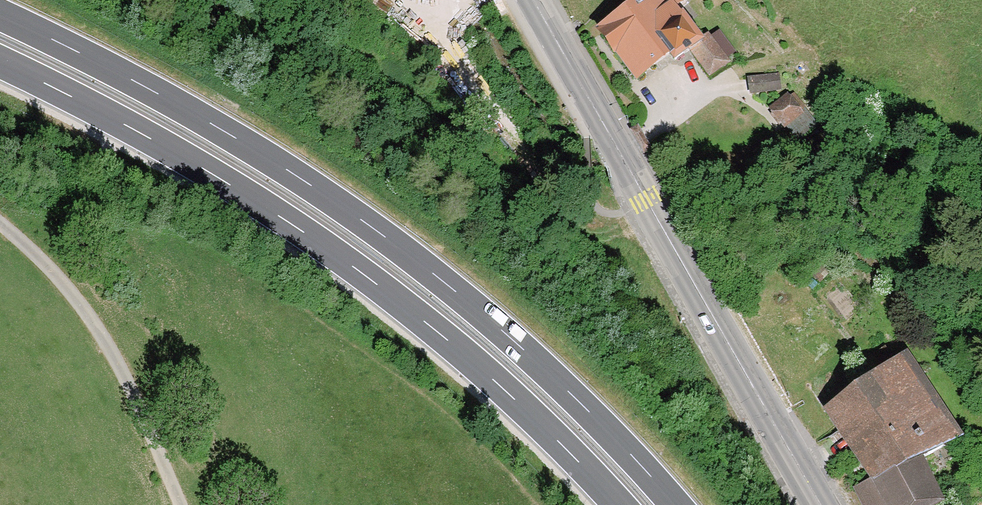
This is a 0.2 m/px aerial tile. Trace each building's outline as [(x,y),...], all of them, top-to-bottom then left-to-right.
[(595,35),(637,89),(702,41),(678,0),(641,0),(595,35)] [(702,41),(688,52),(711,81),(731,62),(711,34),(702,41)] [(909,356),(823,412),(870,484),(925,465),(966,443),(909,356)] [(870,484),(854,491),(863,504),(940,504),(946,501),(925,465),(870,484)]
